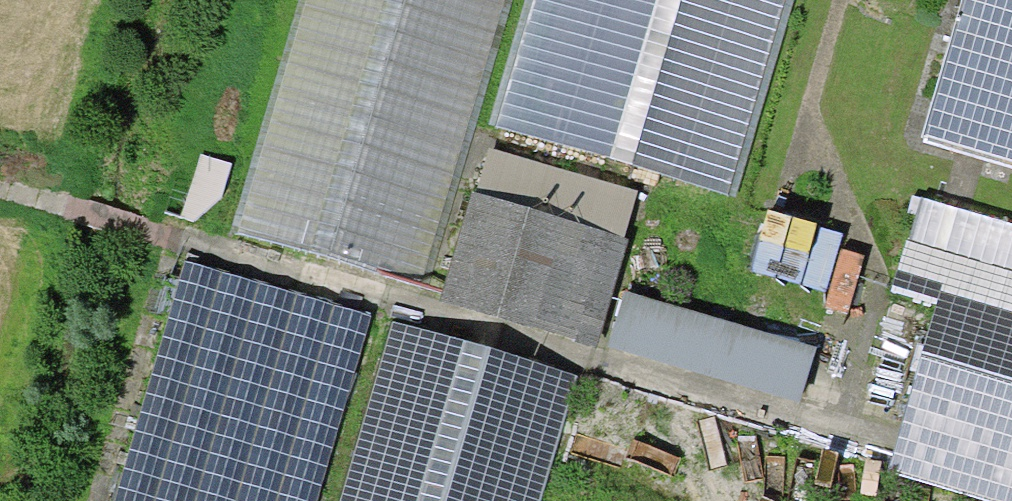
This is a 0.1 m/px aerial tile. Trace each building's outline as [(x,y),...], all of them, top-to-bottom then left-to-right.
[(239,233),(426,287),(508,0),(306,0),(239,233)] [(492,132),(728,200),(785,0),(530,0),(492,132)] [(927,135),(1011,159),(1011,0),(965,0),(927,135)] [(627,238),(469,193),(439,299),(597,344),(627,238)] [(921,196),(893,291),(938,304),(890,470),(999,500),(1011,500),(1011,222),(921,196)] [(181,258),(111,500),(313,500),(367,311),(181,258)] [(817,347),(625,292),(610,344),(802,399),(817,347)] [(335,500),(539,500),(576,372),(387,318),(335,500)]
